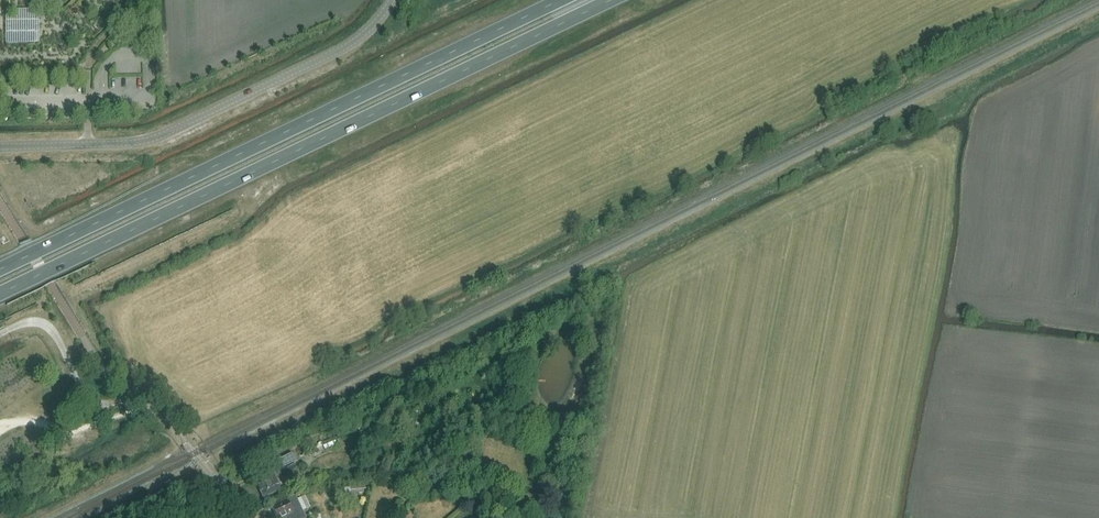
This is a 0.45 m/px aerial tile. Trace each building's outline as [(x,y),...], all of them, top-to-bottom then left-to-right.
[(6,10),(7,44),(39,43),(39,9),(6,10)] [(594,393),(588,392),(586,400),(593,401),(594,393)] [(530,399),(526,404),(543,416),(546,411),(530,399)] [(280,469),(255,481),(264,499),(281,490),(288,486),(283,475),(295,469),(292,464),(296,462),(292,454),(276,462),(280,469)] [(371,468),(368,467),(365,469),(364,473),(366,476),(370,476),(373,474),(373,471),(371,468)] [(366,494),(365,486),(350,487),(350,488),(343,488),(344,495),(351,494),(351,495),(366,494)] [(295,496),(272,508),(276,517),(284,517),(285,517),(286,517),(306,517),(295,496)]
